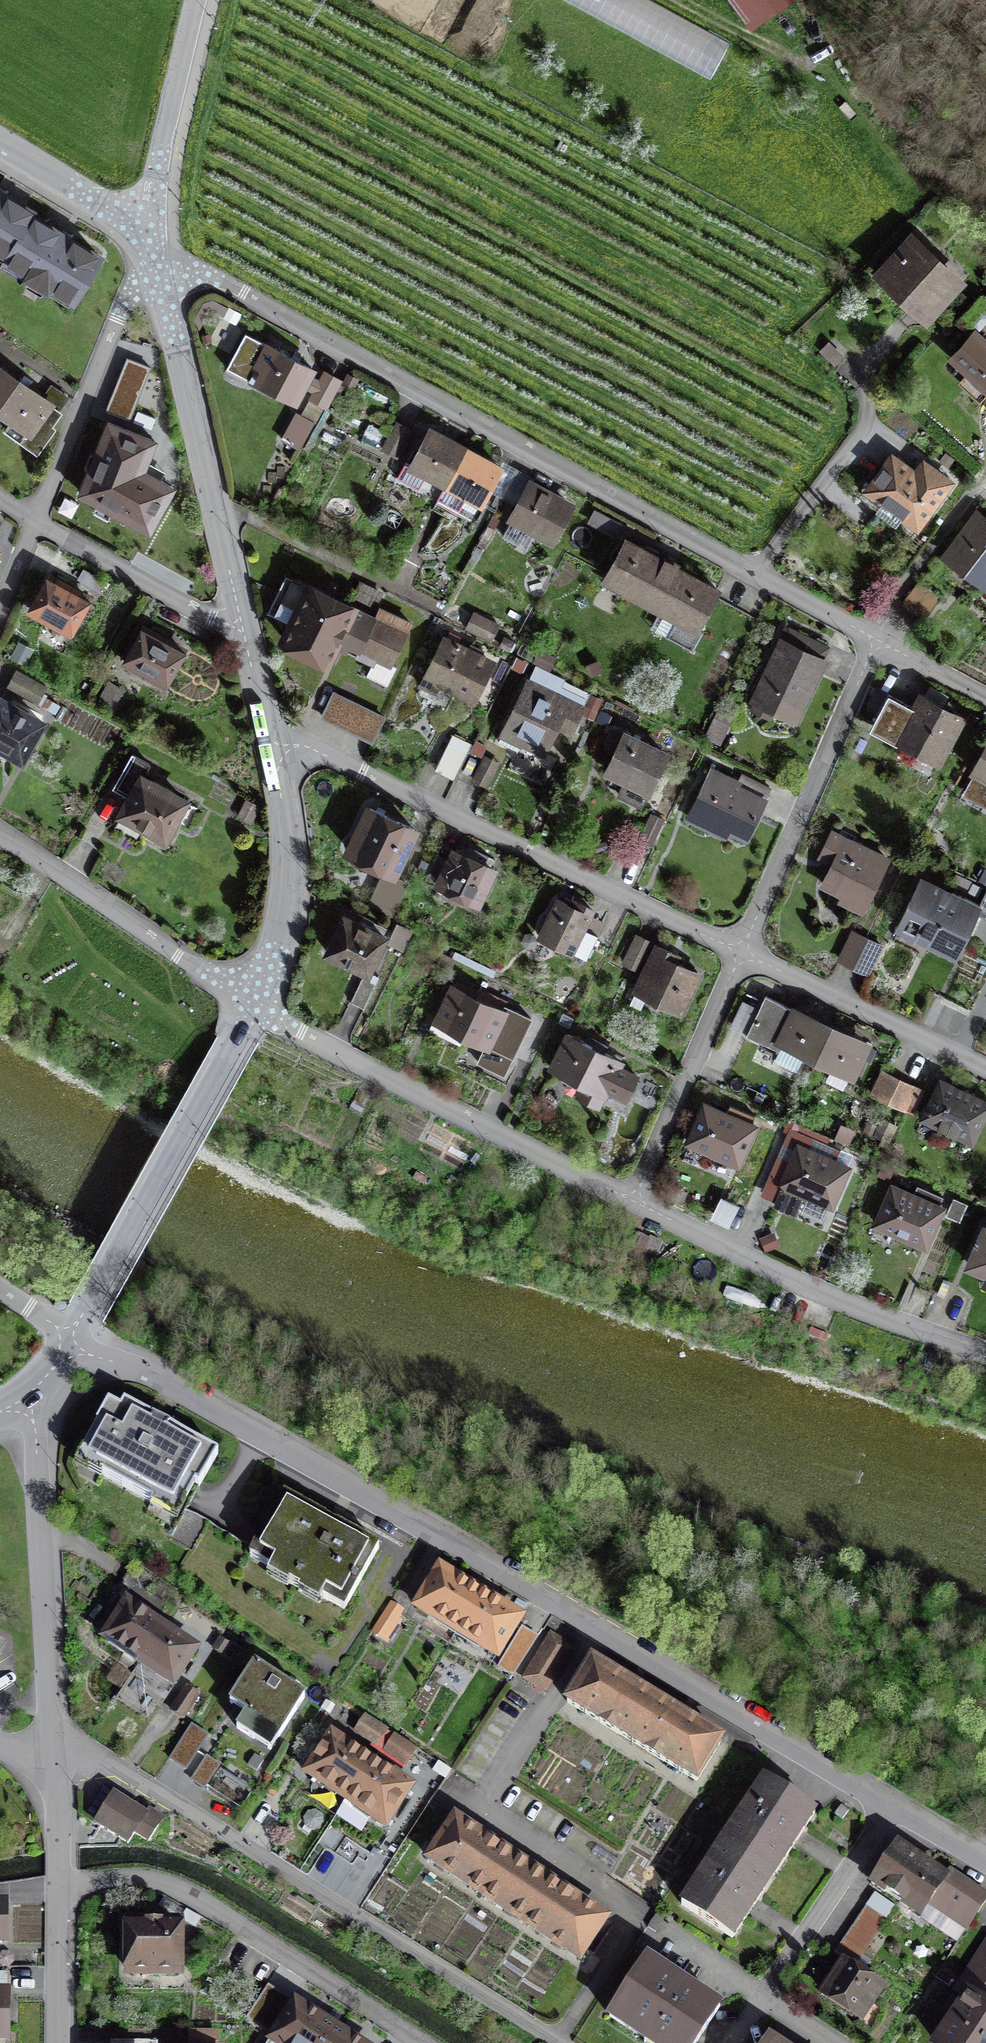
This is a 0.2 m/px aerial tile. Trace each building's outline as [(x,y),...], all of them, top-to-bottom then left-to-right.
[(429,14),(437,0),(403,0),(429,14)] [(764,24),(792,0),(744,0),(764,24)] [(2,189),(0,188),(0,260),(73,305),(105,253),(66,229),(2,189)] [(878,276),(921,318),(955,283),(912,241),(878,276)] [(952,357),(985,389),(985,339),(978,331),(952,357)] [(313,364),(259,336),(239,375),(293,403),(313,364)] [(17,380),(0,368),(0,405),(17,380)] [(341,384),(322,374),(310,397),(329,407),(341,384)] [(0,405),(0,412),(26,429),(19,440),(36,452),(52,428),(48,425),(58,410),(17,380),(0,405)] [(314,425),(295,416),(282,443),(301,452),(314,425)] [(410,430),(397,422),(382,449),(394,456),(410,430)] [(156,444),(113,424),(80,494),(154,529),(172,491),(141,476),(156,444)] [(499,468),(432,434),(414,469),(480,503),(499,468)] [(893,458),(868,491),(913,524),(948,477),(926,461),(916,475),(893,458)] [(569,506),(530,486),(511,523),(551,542),(569,506)] [(949,557),(985,582),(985,580),(985,524),(976,517),(949,557)] [(730,582),(633,531),(609,577),(705,628),(730,582)] [(101,600),(53,571),(30,608),(78,637),(101,600)] [(356,598),(297,574),(269,642),(332,668),(341,645),(395,667),(411,627),(353,604),(356,598)] [(923,584),(906,607),(925,620),(941,597),(923,584)] [(499,625),(474,612),(466,627),(491,640),(499,625)] [(196,645),(143,616),(122,656),(175,685),(196,645)] [(499,655),(446,631),(423,681),(476,705),(499,655)] [(832,654),(785,634),(754,705),(801,726),(832,654)] [(47,688),(17,671),(8,687),(38,704),(47,688)] [(594,703),(532,674),(505,732),(567,761),(594,703)] [(121,689),(109,682),(99,700),(111,707),(121,689)] [(896,700),(876,690),(863,715),(882,725),(877,736),(939,768),(965,717),(904,685),(896,700)] [(386,718),(333,693),(321,720),(374,745),(386,718)] [(0,699),(0,746),(22,758),(42,721),(0,699)] [(729,728),(714,722),(706,744),(721,749),(729,728)] [(677,749),(629,727),(609,770),(657,793),(677,749)] [(966,777),(985,787),(985,736),(966,777)] [(466,747),(452,741),(438,773),(452,780),(466,747)] [(129,795),(119,813),(166,838),(186,800),(143,777),(150,765),(131,755),(114,788),(129,795)] [(486,756),(473,778),(486,785),(498,763),(486,756)] [(773,791),(712,766),(692,815),(753,840),(773,791)] [(392,868),(412,829),(368,807),(349,847),(392,868)] [(652,813),(637,839),(651,846),(665,821),(652,813)] [(862,917),(892,856),(832,827),(819,853),(828,857),(813,886),(844,901),(841,906),(862,917)] [(473,912),(495,873),(450,848),(429,887),(473,912)] [(384,873),(368,904),(391,915),(407,884),(384,873)] [(978,904),(918,875),(893,928),(952,956),(978,904)] [(607,925),(552,901),(533,943),(588,967),(607,925)] [(388,933),(340,911),(320,952),(368,975),(388,933)] [(853,969),(867,938),(851,930),(836,961),(853,969)] [(867,938),(853,969),(870,977),(885,946),(867,938)] [(677,966),(652,954),(632,995),(679,1017),(699,975),(677,966)] [(363,978),(350,1001),(363,1008),(376,985),(363,978)] [(505,1013),(449,987),(431,1025),(488,1051),(505,1013)] [(816,1056),(830,1027),(790,1007),(765,995),(747,1033),(777,1048),(781,1039),(816,1056)] [(830,1027),(816,1056),(852,1073),(866,1044),(830,1027)] [(630,1056),(562,1028),(544,1071),(613,1100),(629,1107),(644,1073),(626,1066),(630,1056)] [(906,1110),(918,1089),(882,1069),(870,1090),(906,1110)] [(940,1079),(922,1115),(977,1141),(985,1122),(985,1102),(940,1079)] [(755,1122),(707,1101),(689,1143),(737,1164),(755,1122)] [(847,1165),(798,1145),(782,1184),(831,1204),(847,1165)] [(950,1204),(895,1179),(875,1222),(930,1247),(950,1204)] [(737,1213),(722,1205),(712,1223),(727,1231),(737,1213)] [(984,1225),(964,1267),(985,1277),(985,1226),(984,1225)] [(215,1455),(118,1402),(84,1464),(182,1517),(215,1455)] [(331,1522),(287,1497),(251,1561),(344,1614),(380,1550),(331,1522)] [(98,1640),(136,1665),(161,1628),(183,1594),(145,1569),(98,1640)] [(417,1608),(459,1633),(480,1598),(438,1573),(417,1608)] [(522,1622),(480,1598),(459,1633),(501,1657),(522,1622)] [(200,1654),(161,1628),(136,1665),(176,1691),(200,1654)] [(549,1634),(523,1676),(541,1687),(567,1646),(549,1634)] [(309,1697),(251,1655),(213,1706),(272,1748),(309,1697)] [(592,1664),(567,1706),(697,1783),(722,1741),(683,1718),(634,1689),(592,1664)] [(372,1744),(382,1732),(362,1717),(353,1729),(372,1744)] [(184,1764),(204,1734),(190,1725),(170,1755),(184,1764)] [(299,1773),(344,1803),(372,1762),(326,1732),(299,1773)] [(406,1763),(415,1750),(394,1736),(385,1749),(406,1763)] [(218,1763),(206,1756),(192,1779),(204,1786),(218,1763)] [(415,1791),(372,1762),(344,1803),(387,1832),(415,1791)] [(813,1817),(763,1783),(682,1902),(732,1936),(758,1898),(797,1840),(813,1817)] [(147,1825),(110,1801),(95,1823),(131,1848),(147,1825)] [(456,1821),(431,1859),(577,1956),(602,1918),(565,1893),(496,1847),(456,1821)] [(985,1901),(891,1843),(862,1889),(957,1947),(985,1901)] [(885,1920),(865,1908),(845,1940),(864,1954),(885,1920)] [(180,1927),(118,1926),(117,1988),(179,1989),(180,1927)] [(845,1962),(854,1968),(864,1954),(845,1940),(834,1954),(845,1962)] [(641,1958),(598,2022),(629,2042),(700,2042),(721,2011),(641,1958)] [(932,2042),(985,2042),(985,2010),(985,1958),(932,2042)] [(854,1968),(845,1962),(824,1995),(858,2017),(879,1985),(854,1968)] [(0,1992),(0,2042),(9,2042),(11,1992),(0,1992)] [(333,2029),(293,2003),(267,2042),(324,2042),(333,2029)] [(333,2029),(324,2042),(356,2042),(333,2029)] [(190,2032),(190,2042),(216,2042),(216,2032),(190,2032)]
